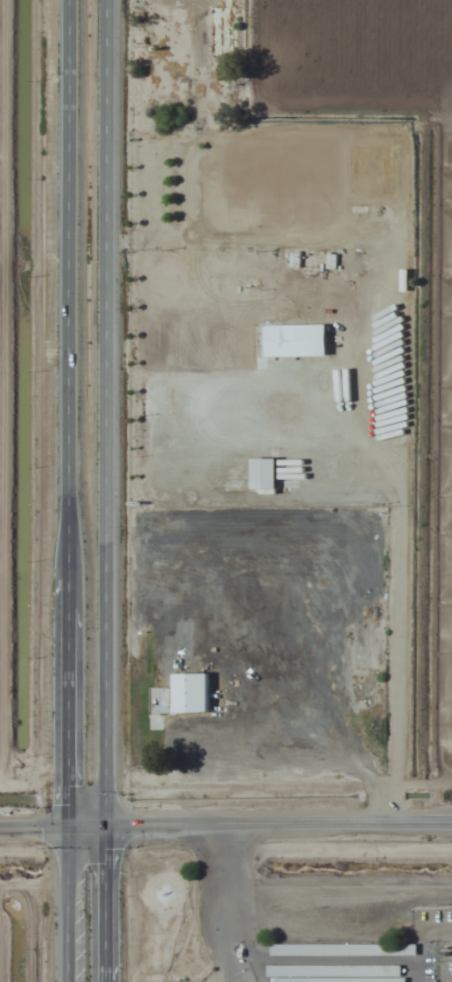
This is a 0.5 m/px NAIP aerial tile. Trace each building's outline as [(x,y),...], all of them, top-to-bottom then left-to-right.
[(265,358),(326,358),(326,326),(265,326),(265,358)] [(276,459),(251,459),(251,490),(276,490),(276,459)] [(208,715),(207,674),(173,674),(173,689),(151,689),(151,715),(208,715)] [(395,945),(395,955),(415,955),(415,945),(395,945)] [(270,956),(288,956),(288,946),(270,946),(270,956)] [(266,977),(272,977),(272,981),(404,981),(404,978),(400,978),(400,966),(266,967),(266,977)]
